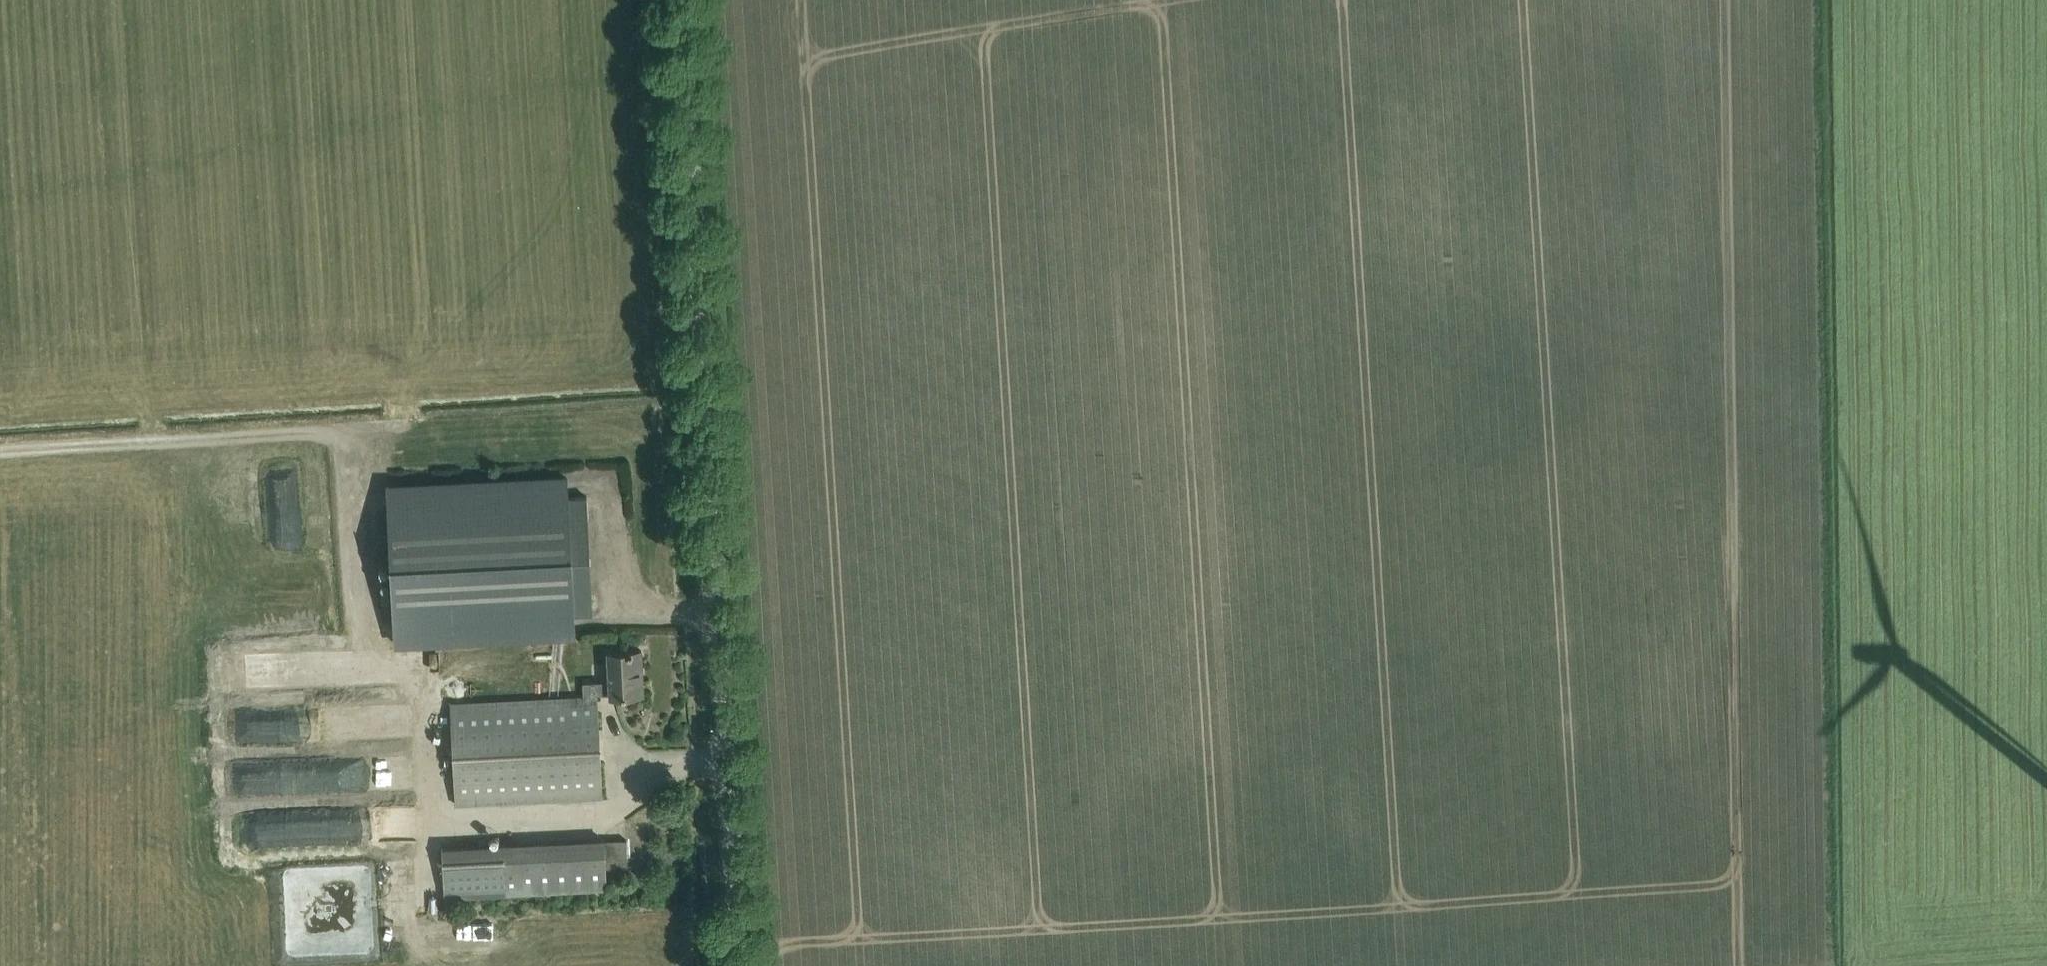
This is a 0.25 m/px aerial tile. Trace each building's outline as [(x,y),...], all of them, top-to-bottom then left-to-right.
[(386,486),(394,644),(575,635),(574,616),(592,615),(586,495),(568,496),(567,477),(386,486)] [(641,649),(621,650),(607,650),(608,679),(582,681),(583,696),(450,702),(455,802),(602,795),(597,695),(596,695),(596,693),(609,692),(609,694),(643,692),(642,677),(640,677),(640,667),(642,667),(641,649)] [(604,838),(584,839),(442,847),(444,896),(606,887),(604,838)] [(351,859),(299,861),(300,874),(351,872),(351,859)] [(382,880),(382,860),(371,860),(372,881),(382,880)] [(497,944),(497,917),(466,916),(465,943),(497,944)]
